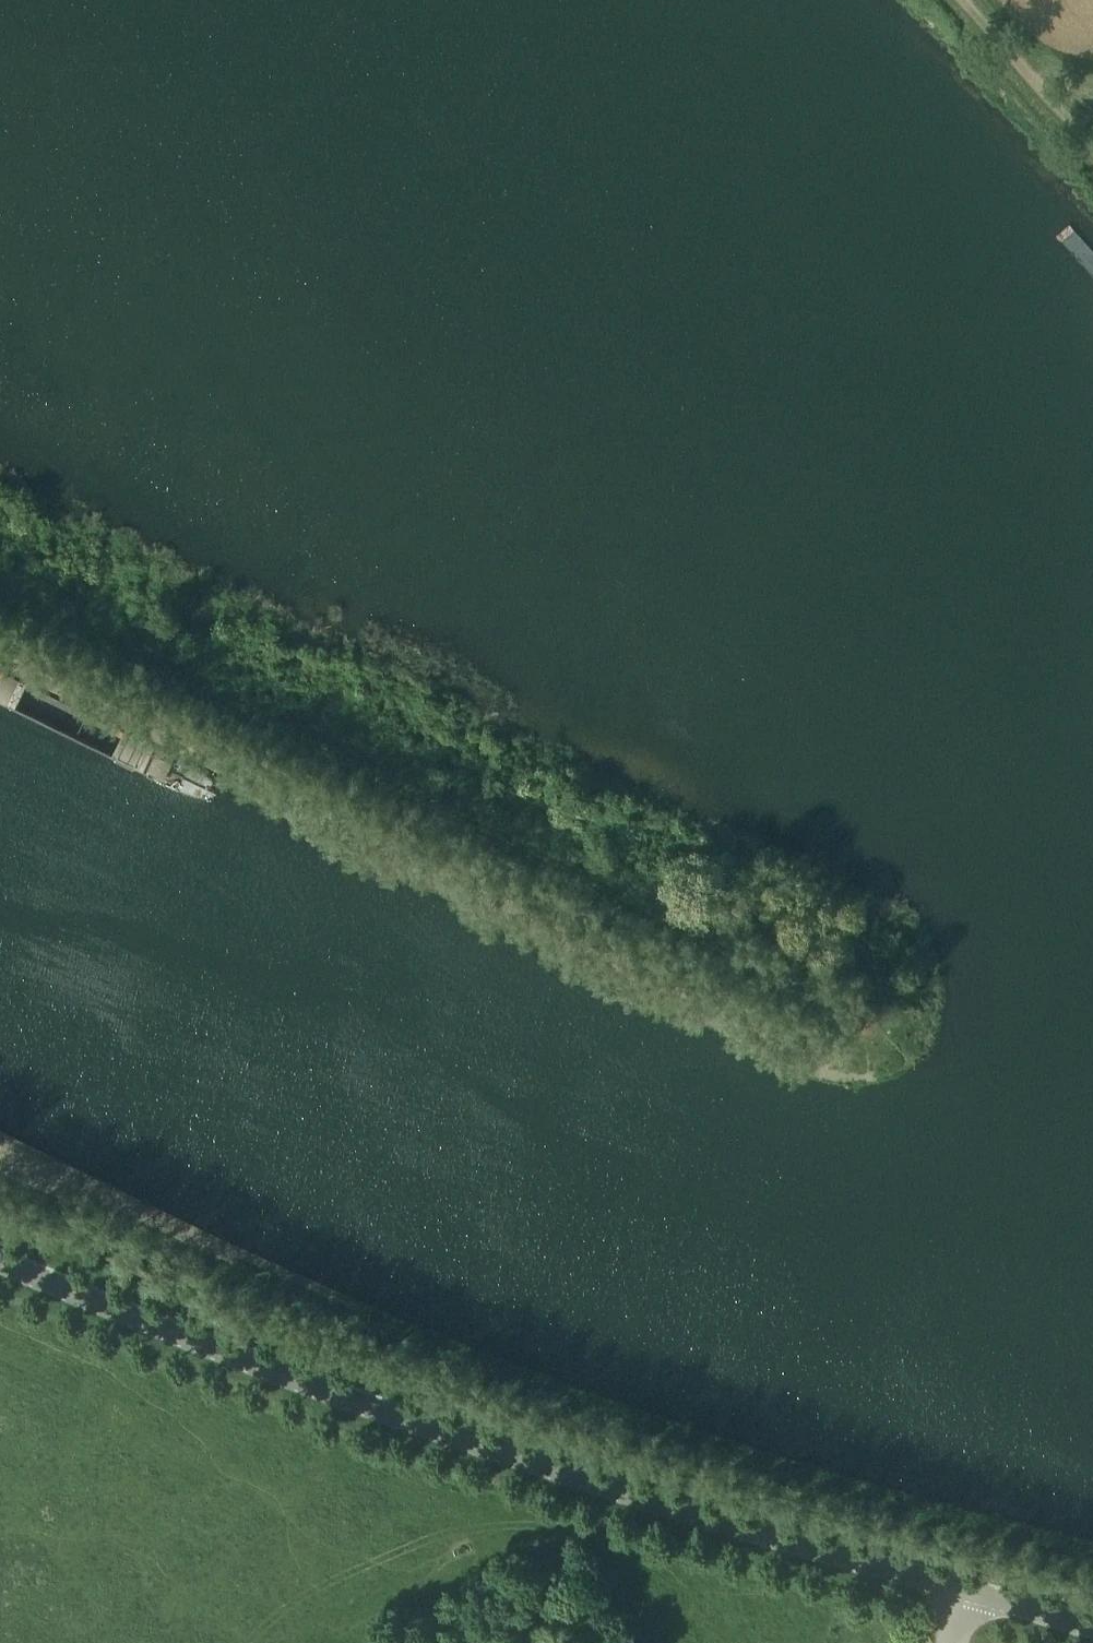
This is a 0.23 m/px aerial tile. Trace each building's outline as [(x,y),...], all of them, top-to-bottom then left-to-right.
[(478,1626),(464,1631),(468,1642),(484,1642),(478,1626)]
